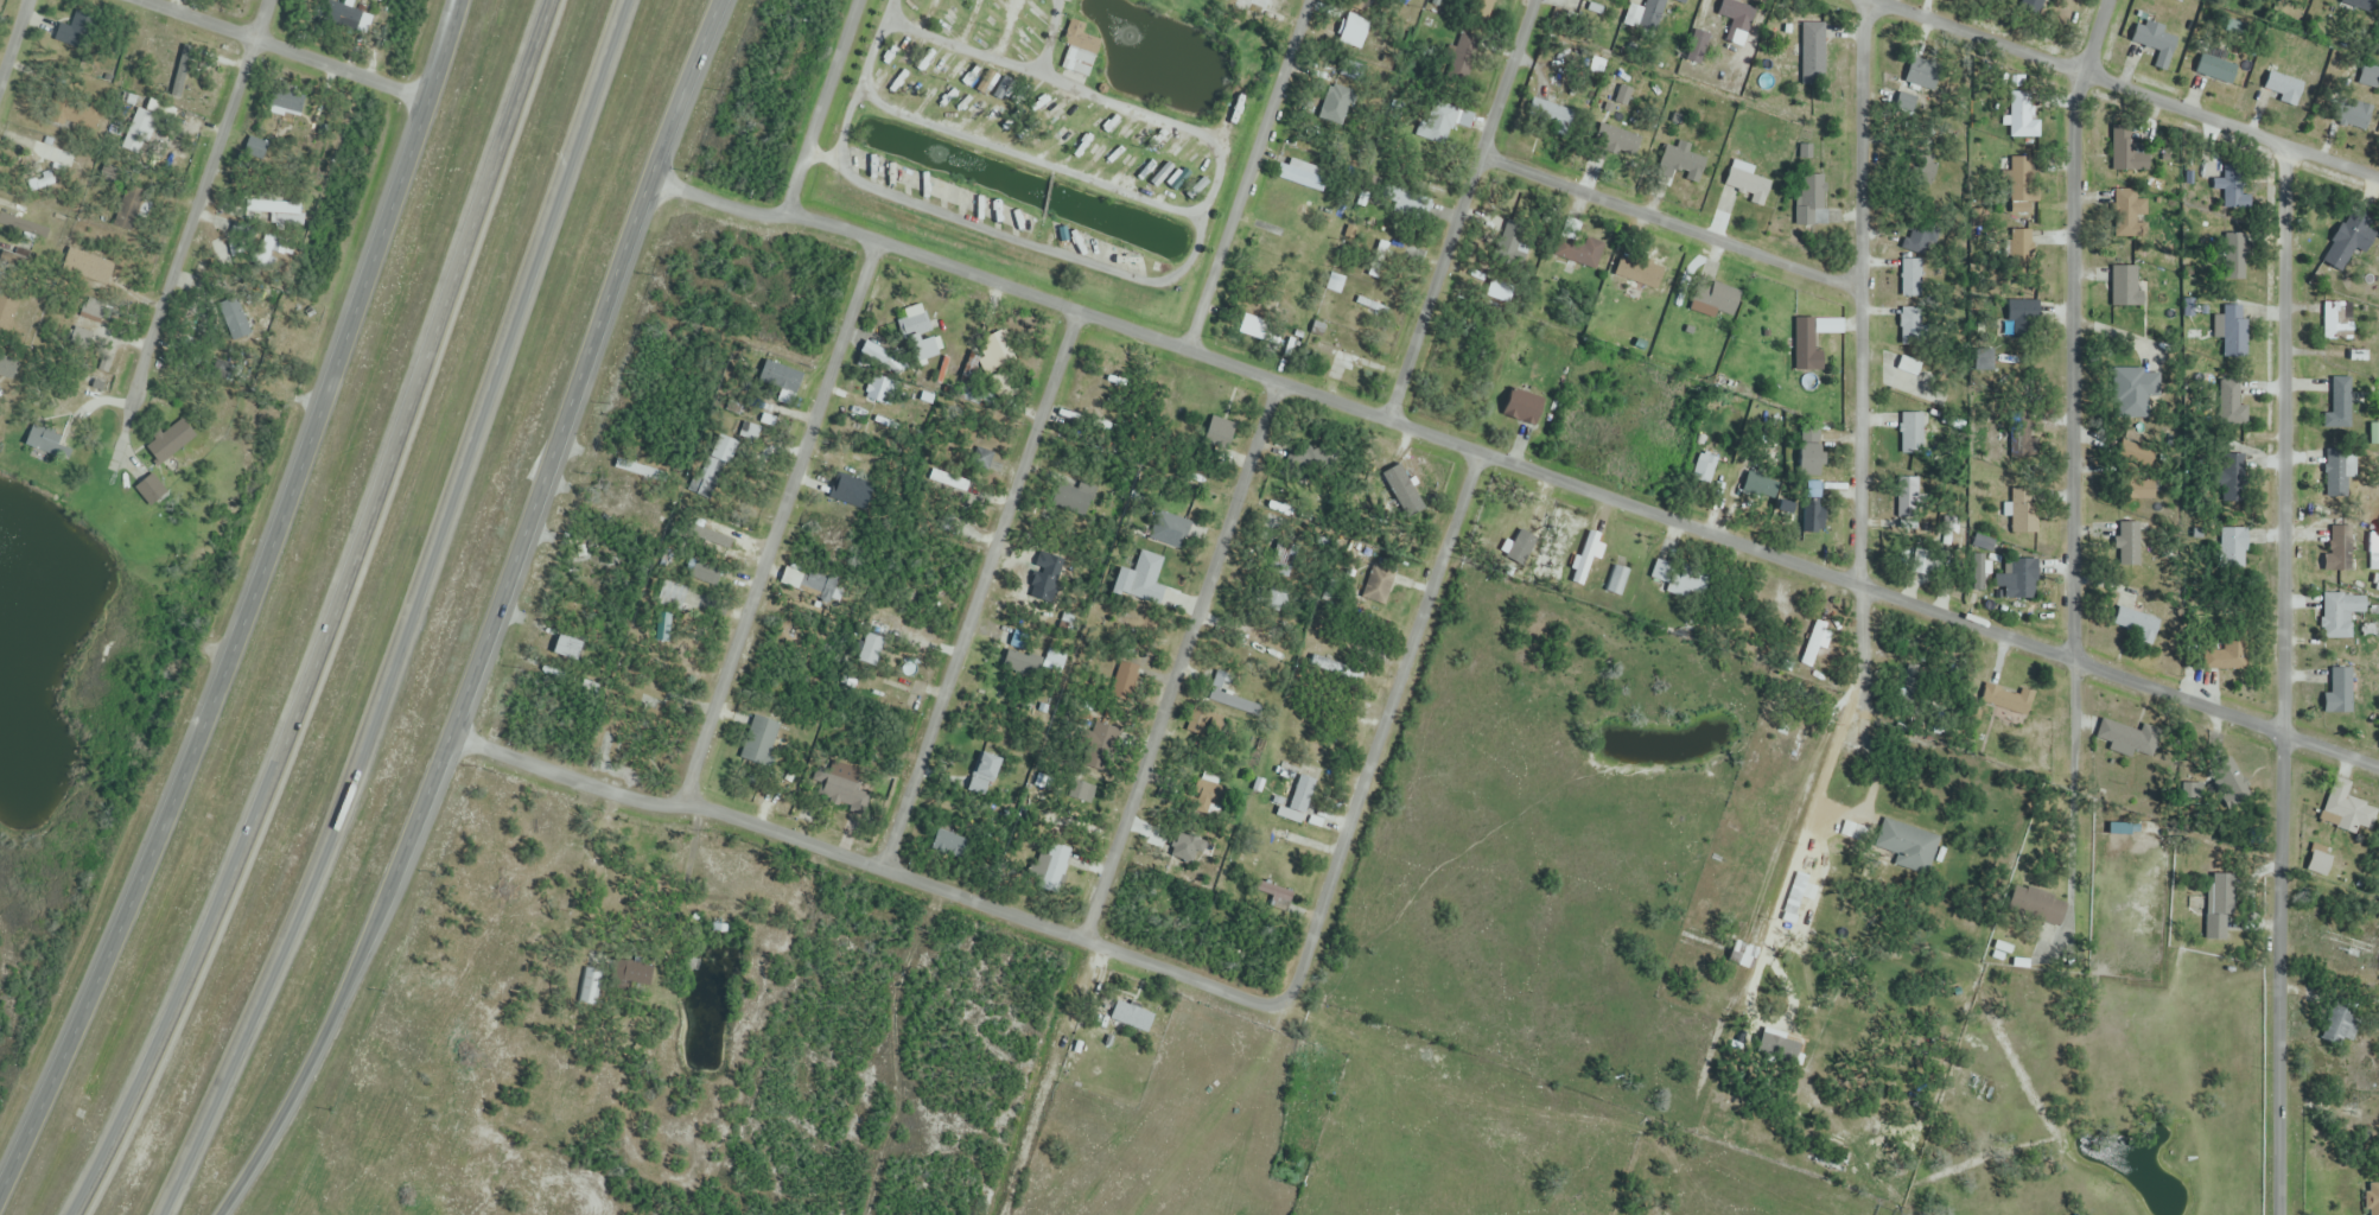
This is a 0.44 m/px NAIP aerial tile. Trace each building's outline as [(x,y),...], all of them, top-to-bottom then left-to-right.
[(337,0),(326,0),(318,15),(363,40),(374,21),(337,0)] [(1491,16),(1495,0),(1473,0),(1470,10),(1491,16)] [(1635,9),(1631,23),(1665,33),(1675,0),(1646,0),(1642,11),(1635,9)] [(2341,8),(2373,14),(2376,0),(2343,0),(2341,8)] [(1069,45),(1061,68),(1088,78),(1101,40),(1082,34),(1085,25),(1071,20),(1063,43),(1069,45)] [(2164,33),(2166,28),(2149,21),(2147,27),(2138,24),(2127,51),(2168,66),(2178,39),(2164,33)] [(1747,29),(1733,24),(1726,41),(1740,47),(1747,29)] [(1825,24),(1802,24),(1802,81),(1825,81),(1825,24)] [(1702,65),(1710,35),(1695,31),(1687,61),(1702,65)] [(2196,74),(2235,88),(2242,67),(2203,53),(2196,74)] [(1900,91),(1894,110),(1916,117),(1923,95),(1927,97),(1935,73),(1911,65),(1902,92),(1900,91)] [(2378,90),(2378,69),(2364,65),(2359,83),(2378,90)] [(2262,92),(2296,107),(2305,85),(2271,70),(2262,92)] [(300,115),(307,96),(275,85),(268,104),(300,115)] [(2012,94),(2012,132),(2032,132),(2032,94),(2012,94)] [(2332,119),(2366,132),(2375,108),(2341,95),(2332,119)] [(173,108),(150,100),(145,113),(139,110),(124,147),(153,159),(173,108)] [(1556,112),(1544,101),(1536,110),(1548,121),(1556,112)] [(1641,137),(1600,124),(1593,145),(1635,158),(1641,137)] [(2113,171),(2140,171),(2140,130),(2113,130),(2113,171)] [(1666,145),(1658,167),(1699,181),(1707,159),(1690,153),(1692,146),(1680,141),(1677,149),(1666,145)] [(1905,183),(1931,187),(1937,158),(1910,153),(1905,183)] [(1330,169),(1292,156),(1289,165),(1279,162),(1274,177),(1322,193),(1330,169)] [(2030,159),(2012,159),(2012,204),(2030,204),(2030,159)] [(1751,197),(1750,202),(1763,206),(1771,182),(1731,168),(1724,188),(1751,197)] [(1827,225),(1827,175),(1797,175),(1797,225),(1827,225)] [(2224,186),(2224,209),(2247,209),(2247,186),(2224,186)] [(113,225),(131,232),(146,194),(127,187),(113,225)] [(2137,190),(2115,190),(2115,219),(2147,219),(2147,200),(2137,200),(2137,190)] [(272,213),(272,227),(302,227),(302,203),(248,202),(248,213),(272,213)] [(2377,237),(2355,216),(2318,255),(2340,276),(2377,237)] [(41,227),(9,217),(5,229),(37,239),(41,227)] [(1904,246),(1925,252),(1933,225),(1912,219),(1904,246)] [(1520,266),(1533,239),(1507,227),(1494,253),(1520,266)] [(1597,270),(1605,244),(1557,230),(1550,255),(1597,270)] [(2006,243),(2006,264),(2031,264),(2031,230),(2011,230),(2011,243),(2006,243)] [(2248,234),(2224,234),(2224,280),(2248,280),(2248,234)] [(253,259),(263,266),(280,242),(270,235),(253,259)] [(62,272),(108,286),(115,263),(69,249),(62,272)] [(1665,270),(1620,256),(1614,277),(1659,290),(1665,270)] [(1901,297),(1922,297),(1922,260),(1901,260),(1901,297)] [(2137,294),(2125,263),(2099,274),(2111,304),(2137,294)] [(1345,279),(1332,274),(1327,289),(1340,294),(1345,279)] [(1507,305),(1516,286),(1493,276),(1485,295),(1507,305)] [(1691,302),(1731,317),(1740,292),(1711,281),(1710,283),(1699,279),(1691,302)] [(1268,293),(1254,300),(1260,312),(1274,305),(1268,293)] [(1386,310),(1363,296),(1358,305),(1380,319),(1386,310)] [(11,332),(19,303),(0,297),(0,329),(11,332)] [(216,305),(233,343),(252,334),(235,297),(216,305)] [(100,308),(87,303),(83,315),(95,319),(100,308)] [(2345,343),(2345,303),(2323,303),(2323,343),(2345,343)] [(2222,306),(2222,359),(2247,359),(2247,306),(2222,306)] [(1901,346),(1926,346),(1926,309),(1901,309),(1901,346)] [(906,323),(913,335),(927,328),(921,315),(906,323)] [(1238,331),(1275,349),(1283,334),(1245,315),(1238,331)] [(1819,370),(1819,317),(1795,317),(1795,370),(1819,370)] [(92,331),(71,332),(72,357),(93,356),(92,331)] [(986,373),(1013,364),(1003,332),(976,341),(986,373)] [(1312,352),(1359,370),(1364,357),(1317,338),(1312,352)] [(859,363),(886,369),(890,352),(863,346),(859,363)] [(1993,350),(1975,351),(1976,368),(1994,366),(1993,350)] [(17,362),(0,355),(0,377),(9,381),(17,362)] [(1932,400),(1941,369),(1899,357),(1890,388),(1932,400)] [(794,400),(803,374),(765,361),(756,386),(794,400)] [(2112,369),(2112,416),(2152,416),(2152,370),(2112,369)] [(866,397),(888,408),(898,388),(876,376),(866,397)] [(2352,378),(2329,378),(2329,434),(2352,434),(2352,378)] [(2220,424),(2241,424),(2241,380),(2220,380),(2220,424)] [(1501,413),(1533,428),(1545,402),(1513,387),(1501,413)] [(1073,414),(1115,431),(1123,411),(1081,394),(1073,414)] [(1238,423),(1215,412),(1202,441),(1225,452),(1238,423)] [(2028,412),(2007,412),(2007,456),(2028,456),(2028,412)] [(1901,455),(1923,455),(1923,414),(1901,414),(1901,455)] [(196,437),(181,418),(144,448),(159,466),(196,437)] [(755,448),(763,430),(745,423),(737,441),(755,448)] [(61,439),(31,426),(23,444),(52,458),(61,439)] [(1821,428),(1800,428),(1800,477),(1821,477),(1821,428)] [(1289,456),(1312,475),(1324,461),(1302,441),(1289,456)] [(2118,455),(2149,467),(2154,454),(2123,442),(2118,455)] [(994,455),(977,447),(969,463),(987,471),(994,455)] [(1719,459),(1703,451),(1690,479),(1706,486),(1719,459)] [(2325,498),(2348,498),(2348,451),(2326,451),(2325,498)] [(2244,455),(2223,455),(2223,467),(2210,467),(2210,487),(2243,487),(2244,455)] [(625,468),(644,479),(647,472),(629,462),(625,468)] [(966,494),(971,479),(935,465),(929,480),(966,494)] [(1743,489),(1764,495),(1769,478),(1748,472),(1743,489)] [(135,489),(148,505),(164,491),(151,475),(135,489)] [(875,486),(840,475),(831,499),(866,511),(875,486)] [(1426,498),(1385,480),(1376,501),(1417,519),(1426,498)] [(2128,500),(2155,500),(2155,480),(2128,480),(2128,500)] [(1822,484),(1807,484),(1807,533),(1822,533),(1822,484)] [(656,531),(662,515),(613,495),(609,505),(646,520),(644,526),(656,531)] [(1178,551),(1192,525),(1158,509),(1145,535),(1178,551)] [(2140,567),(2140,523),(2117,523),(2117,551),(2120,551),(2120,567),(2140,567)] [(2219,529),(2219,571),(2245,571),(2245,529),(2219,529)] [(1570,581),(1581,585),(1602,536),(1591,531),(1570,581)] [(2327,569),(2352,569),(2352,534),(2327,534),(2327,569)] [(1935,570),(1932,544),(1908,546),(1911,572),(1935,570)] [(1133,571),(1120,567),(1112,591),(1159,606),(1165,587),(1155,584),(1160,567),(1137,559),(1133,571)] [(1658,583),(1697,593),(1702,569),(1664,559),(1658,583)] [(2004,598),(2037,598),(2037,561),(2005,561),(2005,574),(1996,574),(1996,587),(2004,587),(2004,598)] [(840,606),(847,583),(785,565),(779,588),(840,606)] [(1385,606),(1395,573),(1373,566),(1363,599),(1385,606)] [(1606,590),(1620,597),(1631,574),(1617,567),(1606,590)] [(658,598),(681,607),(688,590),(665,581),(658,598)] [(1287,607),(1287,586),(1262,586),(1262,607),(1287,607)] [(2352,640),(2352,615),(2365,615),(2366,595),(2309,594),(2309,607),(2324,607),(2323,639),(2352,640)] [(2160,621),(2119,606),(2111,629),(2152,643),(2160,621)] [(1802,663),(1811,666),(1826,626),(1816,622),(1802,663)] [(576,663),(583,643),(559,635),(552,655),(576,663)] [(1028,640),(1008,640),(1008,677),(1028,677),(1028,640)] [(2207,669),(2246,669),(2246,640),(2224,640),(2224,650),(2207,650),(2207,669)] [(1140,670),(1123,660),(1113,677),(1130,687),(1140,670)] [(2352,669),(2332,669),(2332,694),(2324,694),(2324,714),(2352,714),(2352,669)] [(1251,719),(1257,706),(1226,694),(1233,677),(1218,671),(1206,702),(1251,719)] [(909,694),(900,691),(905,679),(893,673),(887,686),(861,675),(854,691),(902,711),(909,694)] [(2021,689),(2019,694),(1986,684),(1980,704),(2028,718),(2036,693),(2021,689)] [(765,769),(780,725),(753,716),(739,761),(765,769)] [(2102,721),(2098,742),(2153,754),(2157,732),(2102,721)] [(1077,753),(1101,753),(1101,733),(1077,733),(1077,753)] [(993,784),(1002,760),(980,752),(971,775),(993,784)] [(2229,808),(2250,799),(2233,758),(2211,767),(2229,808)] [(818,798),(858,814),(866,795),(856,791),(864,773),(834,760),(818,798)] [(1276,816),(1302,825),(1317,781),(1299,775),(1288,809),(1280,806),(1276,816)] [(2347,799),(2351,783),(2331,778),(2320,821),(2371,834),(2378,807),(2347,799)] [(1061,812),(1080,818),(1091,786),(1072,779),(1061,812)] [(1217,789),(1190,781),(1182,809),(1208,817),(1217,789)] [(1940,837),(1883,818),(1872,853),(1929,871),(1940,837)] [(957,862),(967,842),(939,829),(929,849),(957,862)] [(1037,852),(1029,874),(1060,885),(1072,851),(1052,844),(1048,856),(1037,852)] [(2349,855),(2313,846),(2305,875),(2341,885),(2349,855)] [(2232,875),(2208,874),(2207,941),(2231,941),(2232,875)] [(1791,911),(1813,911),(1813,876),(1791,876),(1791,911)] [(1285,916),(1293,892),(1258,880),(1254,892),(1273,898),(1269,910),(1285,916)] [(2061,927),(2067,901),(2014,887),(2007,913),(2061,927)] [(2322,940),(2373,956),(2376,946),(2326,929),(2322,940)] [(1750,971),(1759,952),(1736,941),(1727,961),(1750,971)] [(651,986),(653,965),(613,960),(610,981),(651,986)] [(598,1006),(603,970),(585,967),(580,1003),(598,1006)] [(1146,1034),(1154,1016),(1119,999),(1110,1018),(1146,1034)] [(2350,1041),(2363,1015),(2337,1002),(2320,1037),(2339,1046),(2343,1038),(2350,1041)] [(2369,1184),(2369,1214),(2378,1214),(2378,1184),(2369,1184)]
